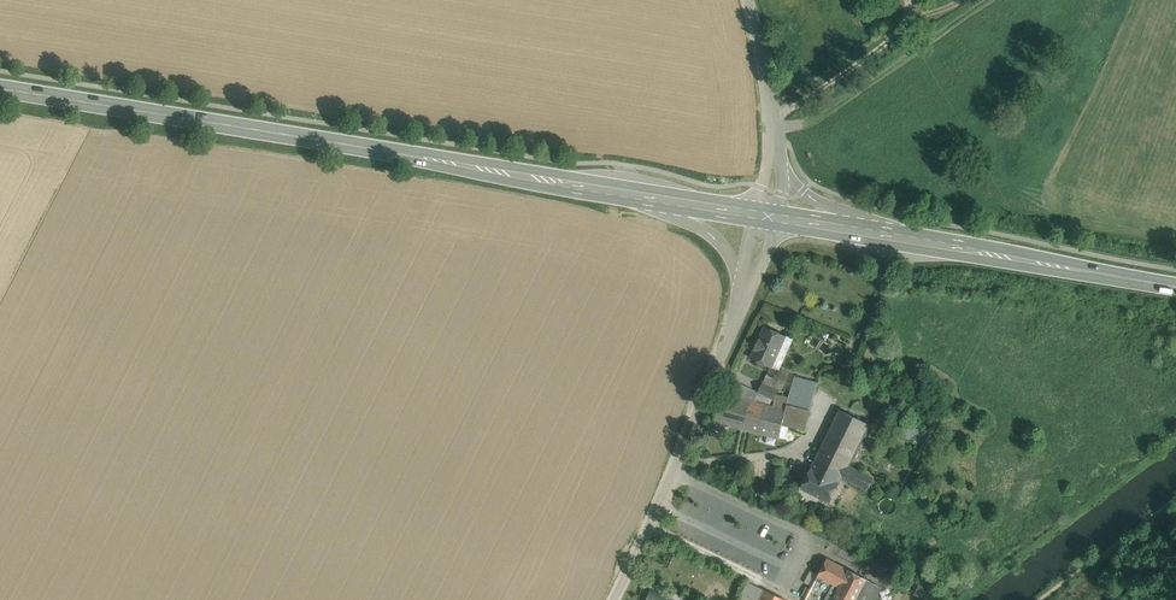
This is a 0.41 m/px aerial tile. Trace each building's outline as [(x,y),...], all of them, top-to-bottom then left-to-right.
[(784,337),(785,336),(765,327),(759,340),(758,339),(754,349),(755,349),(751,358),(771,367),(780,347),(778,346),(782,336),(784,337)] [(791,339),(785,336),(784,337),(780,347),(771,367),(777,369),(791,339)] [(774,385),(776,380),(765,375),(762,380),(774,385)] [(795,376),(786,404),(810,410),(818,382),(795,376)] [(777,390),(762,383),(759,392),(774,399),(777,390)] [(721,394),(714,422),(779,439),(782,424),(785,409),(721,394)] [(805,430),(810,410),(786,404),(785,409),(782,424),(805,430)] [(841,477),(848,465),(868,424),(840,410),(811,468),(839,482),(841,477)] [(848,465),(841,477),(867,490),(873,478),(848,465)] [(801,488),(829,502),(839,482),(811,468),(801,488)] [(838,588),(847,569),(827,558),(817,577),(838,588)] [(838,588),(831,599),(875,599),(882,587),(847,569),(838,588)] [(739,599),(786,599),(748,582),(739,599)]
